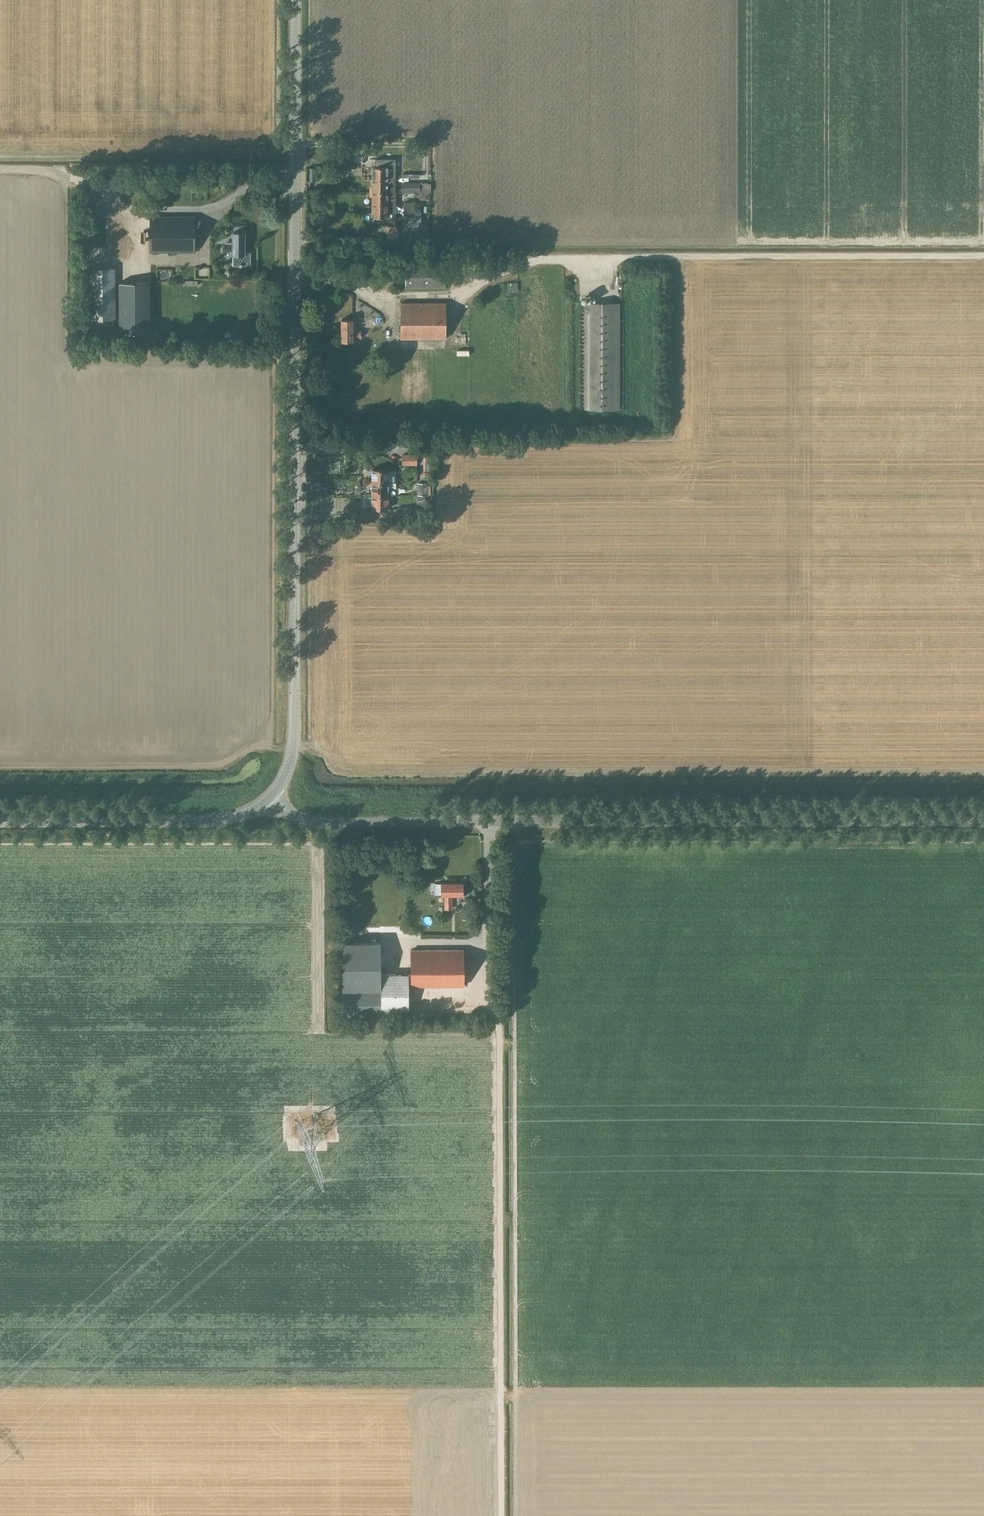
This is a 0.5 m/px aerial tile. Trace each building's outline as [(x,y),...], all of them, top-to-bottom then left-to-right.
[(372,179),(396,179),(396,159),(375,159),(375,167),(373,167),(372,179)] [(395,191),(396,179),(372,179),(372,191),(395,191)] [(395,204),(395,191),(372,191),(372,204),(395,204)] [(395,204),(372,204),(372,216),(383,216),(383,220),(395,220),(396,204),(395,204)] [(414,221),(414,209),(404,208),(404,221),(414,221)] [(151,252),(195,251),(194,216),(150,216),(151,252)] [(245,252),(245,232),(233,232),(233,244),(225,244),(225,250),(233,250),(233,254),(235,254),(234,264),(250,264),(251,252),(245,252)] [(445,287),(445,263),(405,263),(405,287),(445,287)] [(90,319),(115,319),(115,267),(90,268),(90,319)] [(120,282),(121,333),(151,332),(150,282),(120,282)] [(619,302),(585,302),(585,408),(620,408),(619,302)] [(445,338),(445,303),(401,303),(401,338),(445,338)] [(361,337),(361,331),(353,331),(353,319),(341,319),(341,341),(353,341),(353,337),(361,337)] [(417,464),(417,454),(403,454),(403,464),(417,464)] [(388,482),(388,469),(372,469),(372,482),(388,482)] [(372,482),(372,495),(388,495),(388,488),(396,488),(396,482),(388,482),(372,482)] [(417,495),(426,495),(428,495),(428,482),(417,483),(417,495)] [(388,508),(388,495),(372,495),(372,508),(388,508)] [(397,507),(397,517),(397,518),(411,518),(411,507),(397,507)] [(463,882),(441,882),(441,894),(445,894),(445,902),(445,908),(452,908),(452,902),(452,894),(463,894),(467,894),(467,882),(463,882)] [(344,941),(344,990),(381,990),(381,973),(381,941),(344,941)] [(381,990),(344,990),(344,1014),(409,1014),(409,985),(411,985),(411,986),(464,986),(464,949),(411,949),(411,973),(382,973),(381,973),(381,990)]
